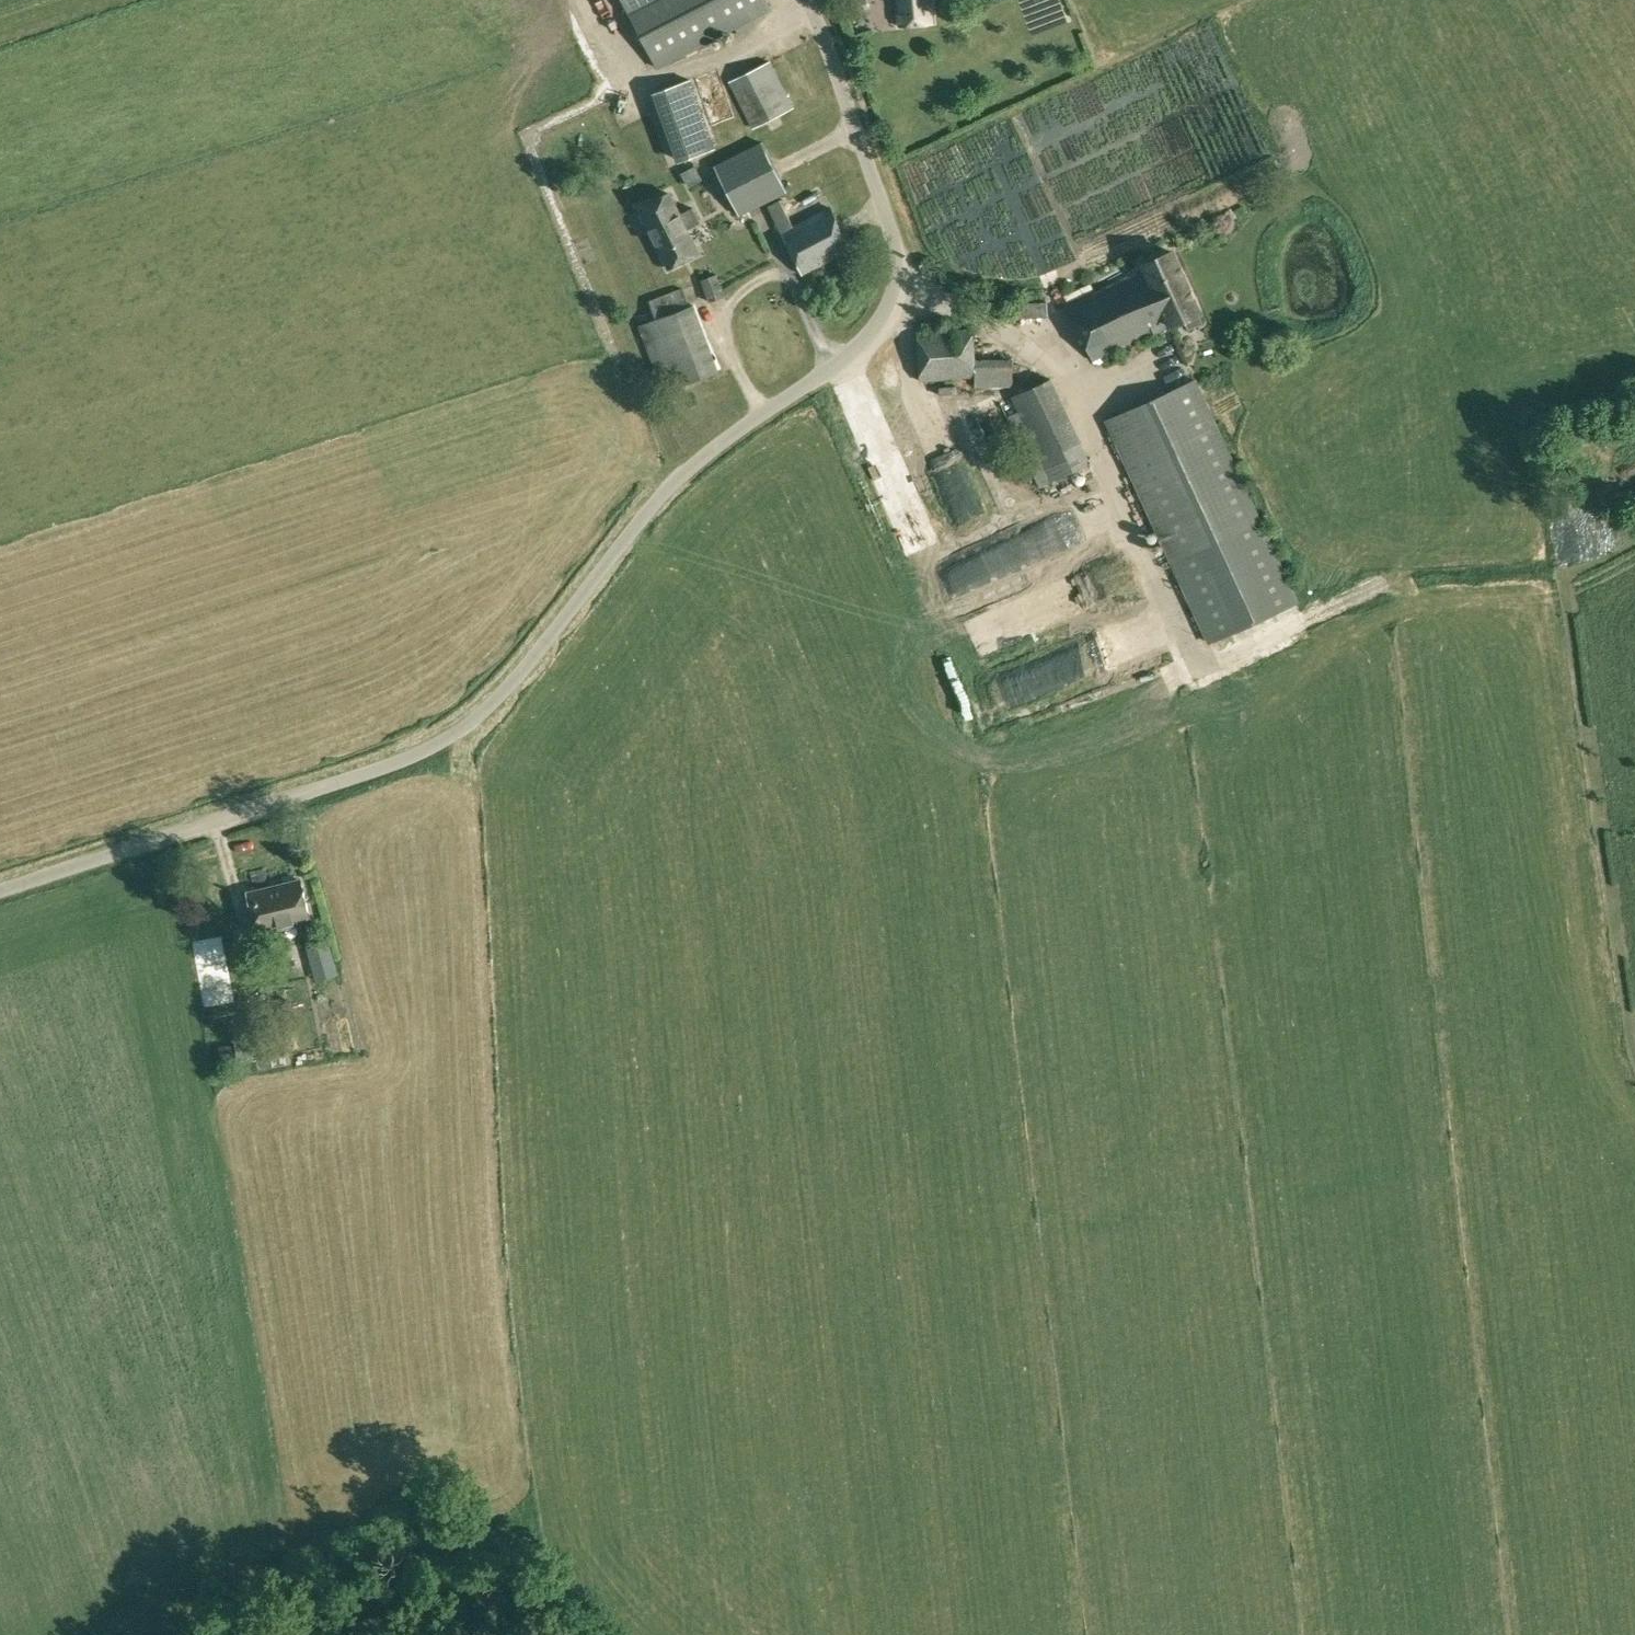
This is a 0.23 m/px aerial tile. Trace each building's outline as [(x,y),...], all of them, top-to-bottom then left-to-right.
[(658,66),(771,8),(767,0),(633,0),(626,4),(658,66)] [(899,24),(934,20),(932,0),(897,0),(899,24)] [(753,125),(798,108),(780,59),(735,75),(753,125)] [(656,91),(680,160),(717,147),(692,78),(656,91)] [(715,169),(736,212),(783,190),(762,147),(715,169)] [(640,207),(654,235),(697,213),(694,206),(681,212),(671,192),(640,207)] [(768,206),(781,232),(795,224),(782,199),(768,206)] [(832,205),(795,224),(781,232),(803,274),(854,248),(832,205)] [(697,213),(654,235),(670,266),(701,251),(689,227),(701,221),(697,213)] [(1067,301),(1093,359),(1186,317),(1190,327),(1203,321),(1199,311),(1200,311),(1173,250),(1144,263),(1145,266),(1067,301)] [(701,279),(710,300),(726,294),(718,273),(701,279)] [(1048,301),(1017,303),(1018,316),(1048,315),(1048,301)] [(976,376),(975,357),(973,327),(919,330),(921,381),(975,376),(976,376)] [(976,376),(975,376),(976,386),(1013,386),(1014,357),(975,357),(976,376)] [(1008,416),(1031,466),(1034,470),(1034,473),(1040,486),(1089,464),(1079,442),(1082,440),(1052,377),(1013,396),(1020,411),(1008,416)] [(1107,419),(1174,564),(1209,642),(1296,602),(1262,524),(1194,379),(1107,419)] [(948,570),(958,594),(975,587),(966,563),(948,570)] [(1267,617),(1238,631),(1247,647),(1275,632),(1267,617)] [(1139,630),(1114,633),(1116,650),(1146,646),(1144,636),(1139,637),(1139,630)] [(249,890),(259,931),(312,918),(302,877),(249,890)] [(309,944),(313,960),(323,957),(324,961),(335,958),(329,937),(319,940),(320,941),(309,944)]
